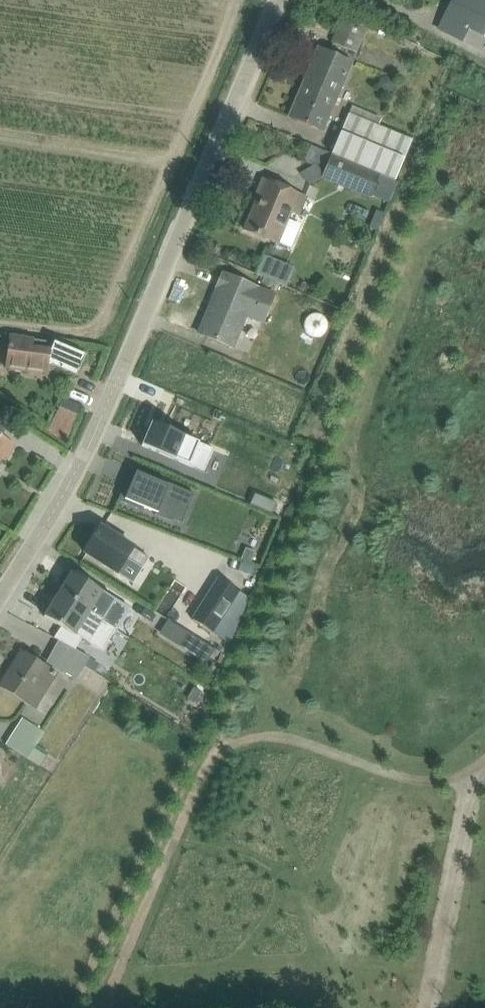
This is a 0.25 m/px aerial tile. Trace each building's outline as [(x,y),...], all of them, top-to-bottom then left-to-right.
[(436,26),(484,51),(484,0),(450,0),(436,26)] [(285,114),(323,130),(352,64),(315,47),(285,114)] [(404,134),(350,114),(335,151),(390,172),(404,134)] [(302,194),(262,177),(239,232),(279,249),(302,194)] [(264,326),(277,294),(219,271),(194,331),(236,348),(248,319),(264,326)] [(48,367),(73,376),(84,355),(50,338),(4,334),(4,372),(45,376),(48,367)] [(61,388),(52,418),(72,424),(82,394),(61,388)] [(213,450),(151,424),(141,446),(204,473),(213,450)] [(9,444),(0,438),(0,459),(9,444)] [(169,524),(183,495),(135,471),(120,500),(169,524)] [(147,546),(153,534),(138,527),(132,538),(147,546)] [(100,529),(84,555),(117,574),(127,559),(143,568),(149,559),(100,529)] [(191,601),(217,617),(247,570),(222,554),(191,601)] [(70,575),(58,596),(114,631),(128,611),(70,575)] [(114,631),(58,596),(44,618),(60,628),(54,638),(74,651),(82,639),(102,651),(114,631)] [(34,710),(56,671),(16,648),(0,676),(0,690),(34,710)]
